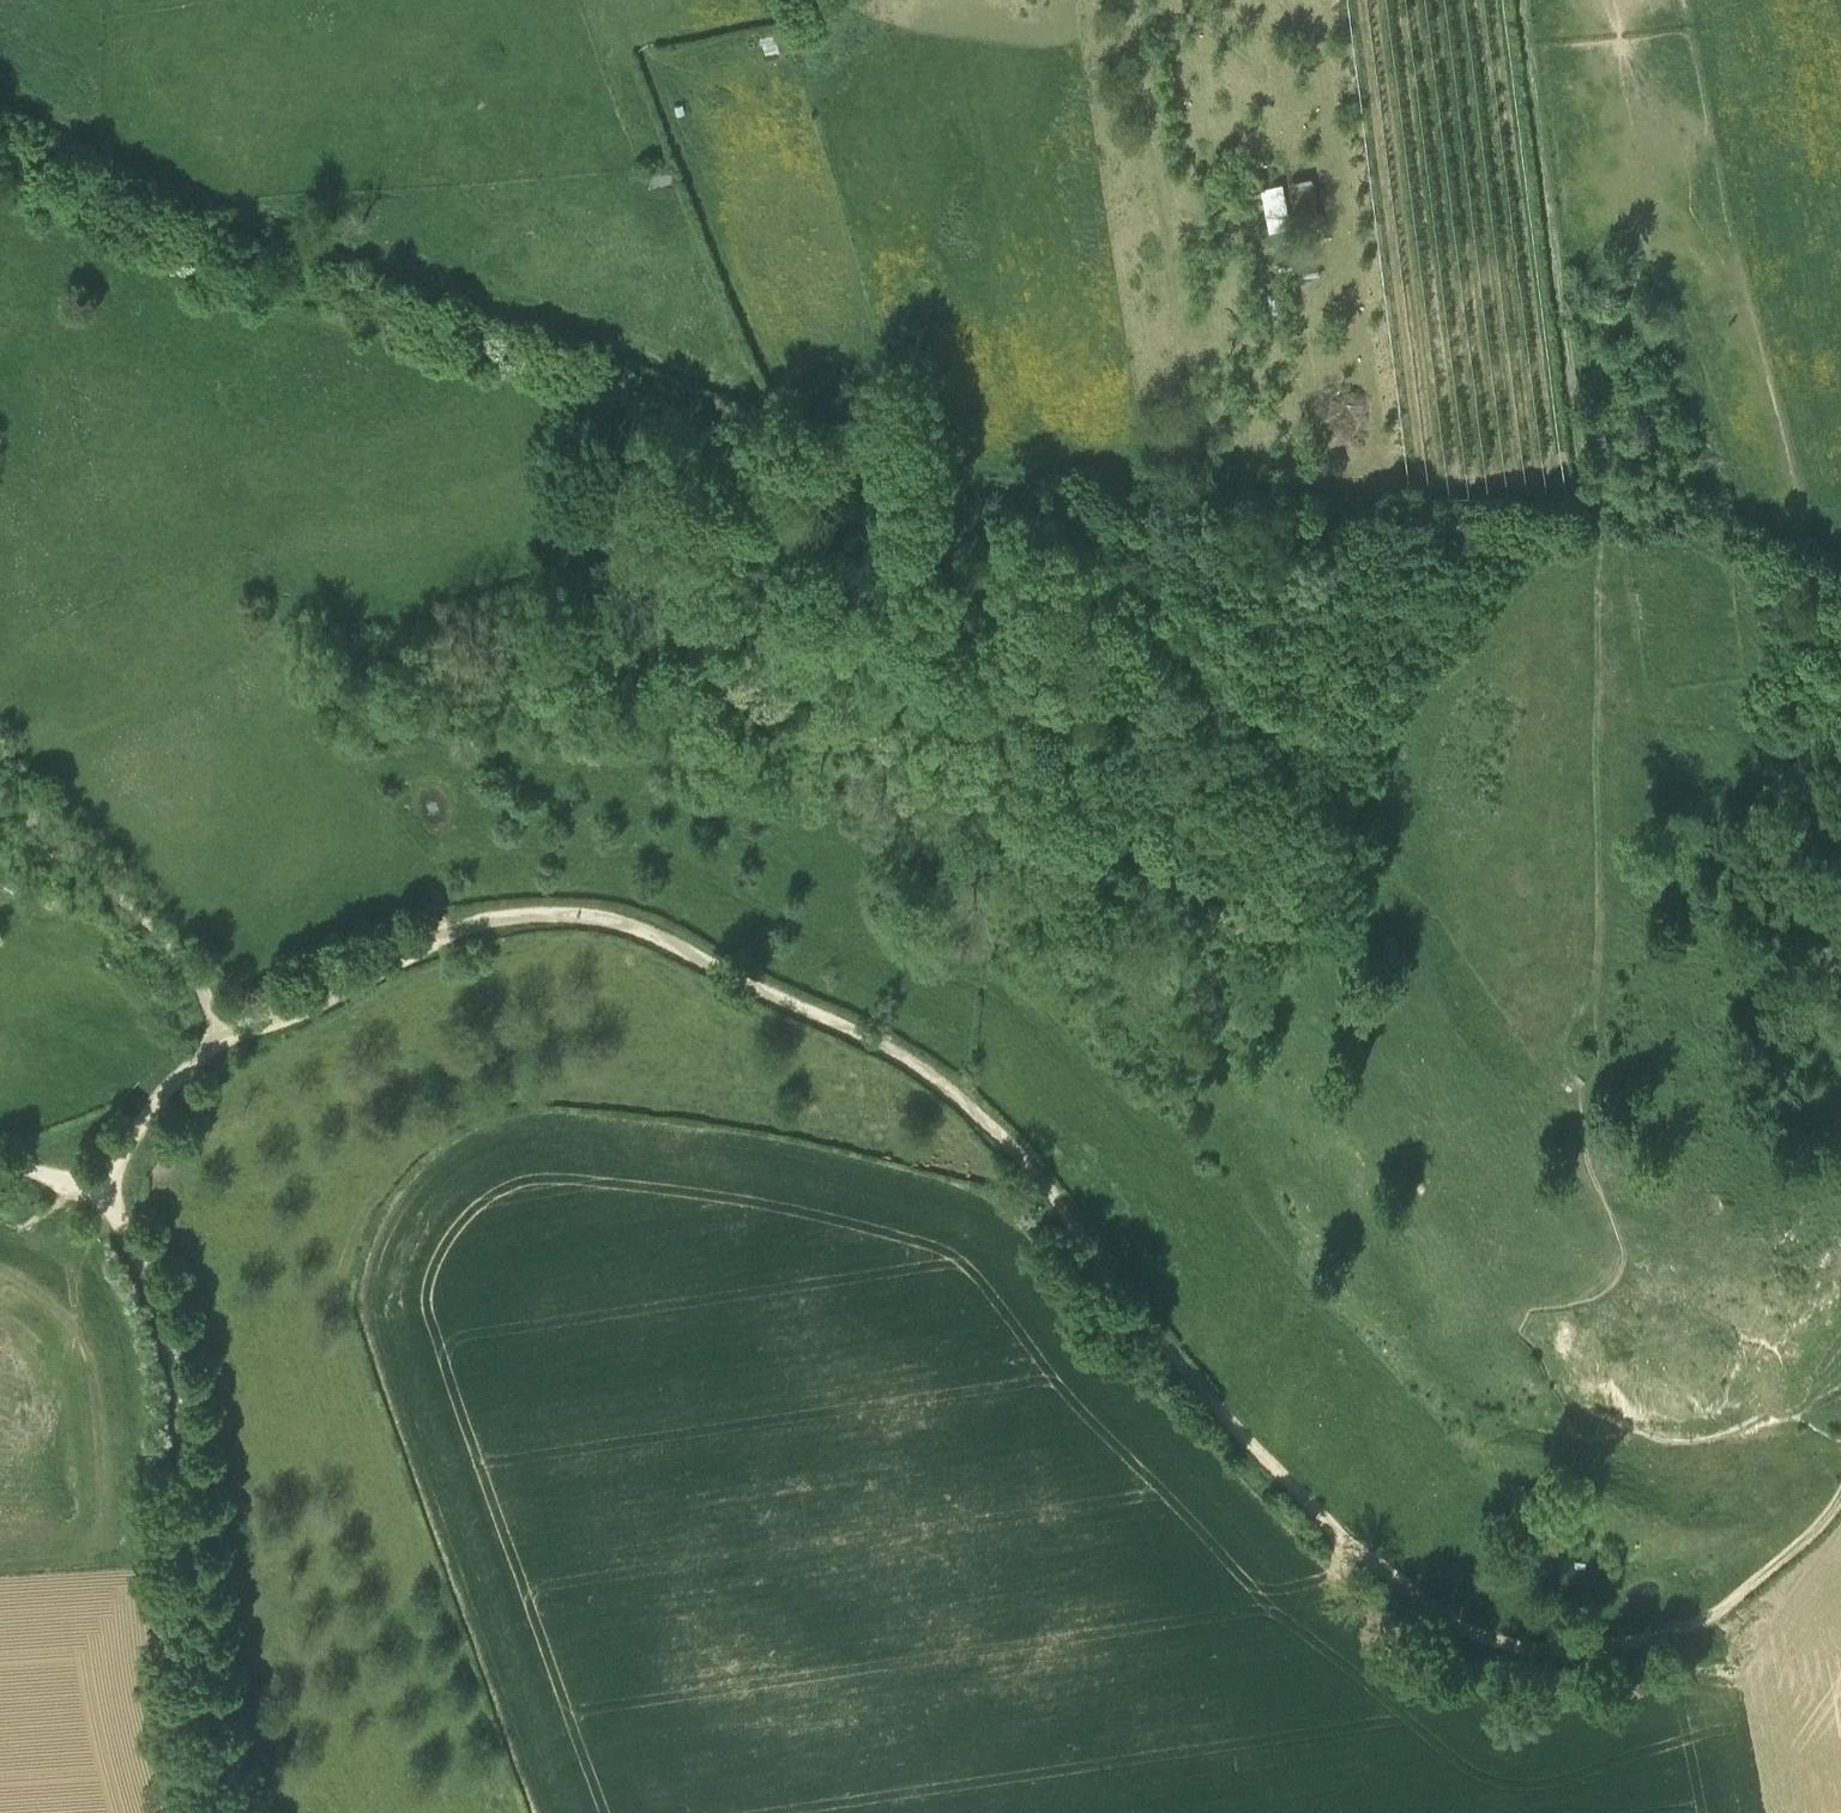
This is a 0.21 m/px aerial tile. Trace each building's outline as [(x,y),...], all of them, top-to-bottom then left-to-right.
[(1298,177),(1303,216),(1319,214),(1314,175),(1298,177)] [(1557,412),(1545,413),(1549,451),(1527,454),(1530,481),(1564,478),(1557,412)]
